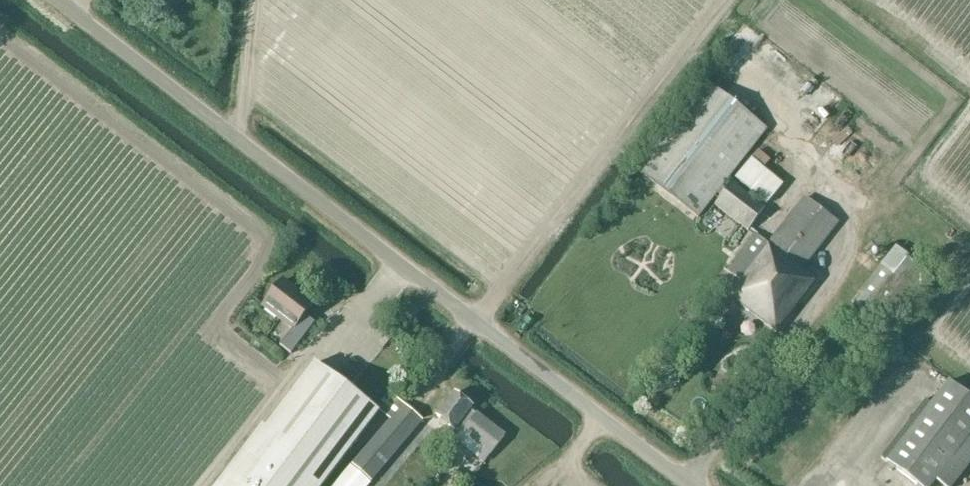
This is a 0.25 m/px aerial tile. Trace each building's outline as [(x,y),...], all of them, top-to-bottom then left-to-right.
[(803,36),(812,18),(803,14),(794,32),(803,36)] [(702,78),(633,167),(699,218),(768,129),(702,78)] [(758,151),(736,178),(766,203),(781,184),(762,169),(770,160),(758,151)] [(766,209),(756,201),(733,182),(715,206),(749,231),(766,209)] [(728,271),(735,277),(725,292),(778,334),(817,284),(802,273),(840,223),(805,197),(769,243),(755,233),(728,271)] [(935,279),(895,248),(852,303),(859,309),(845,328),(878,353),(935,279)] [(292,354),(308,332),(298,325),(314,305),(282,281),(263,307),(292,330),(281,346),(292,354)] [(379,412),(315,364),(222,485),(323,485),(379,412)] [(949,381),(929,406),(917,423),(891,456),(887,463),(918,485),(934,485),(938,481),(944,485),(954,485),(969,465),(969,397),(949,381)] [(505,435),(472,409),(474,407),(455,392),(436,416),(456,432),(456,431),(462,435),(463,434),(483,450),(478,459),(483,464),(505,435)] [(373,482),(424,421),(391,393),(378,409),(391,420),(353,465),(373,482)] [(923,401),(911,418),(917,423),(929,406),(923,401)] [(872,464),(913,414),(903,406),(862,456),(872,464)] [(885,452),(880,458),(887,463),(891,456),(885,452)] [(373,483),(353,466),(336,485),(370,485),(373,483)]
